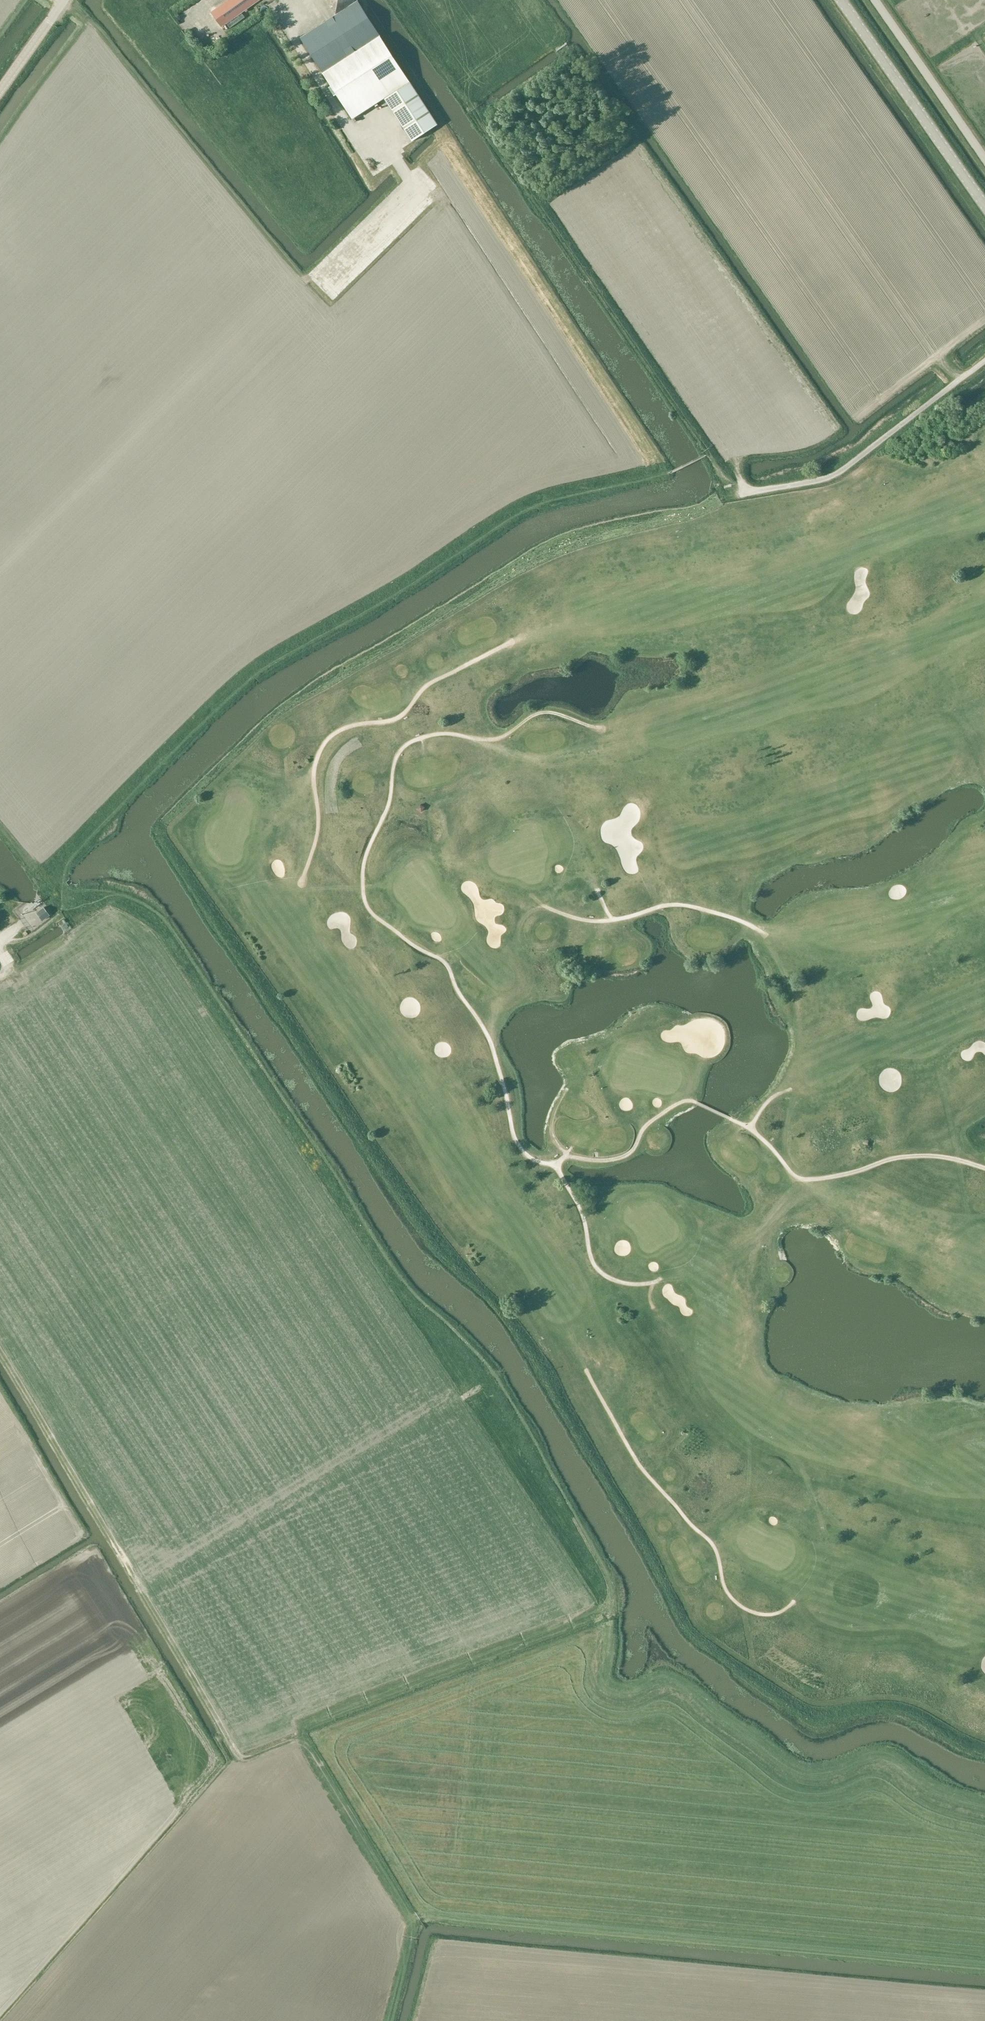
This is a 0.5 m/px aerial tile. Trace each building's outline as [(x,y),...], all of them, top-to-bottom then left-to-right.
[(211,13),(221,27),(226,24),(230,28),(245,18),(242,13),(249,8),(248,7),(258,0),(228,0),(211,13)] [(357,0),(358,0),(326,0),(335,14),(342,9),(342,10),(325,22),(302,37),(300,38),(323,72),(353,119),(385,98),(412,142),(438,125),(357,0)] [(49,916),(44,908),(45,908),(44,907),(37,913),(36,912),(41,919),(40,920),(41,921),(48,915),(49,916)]
